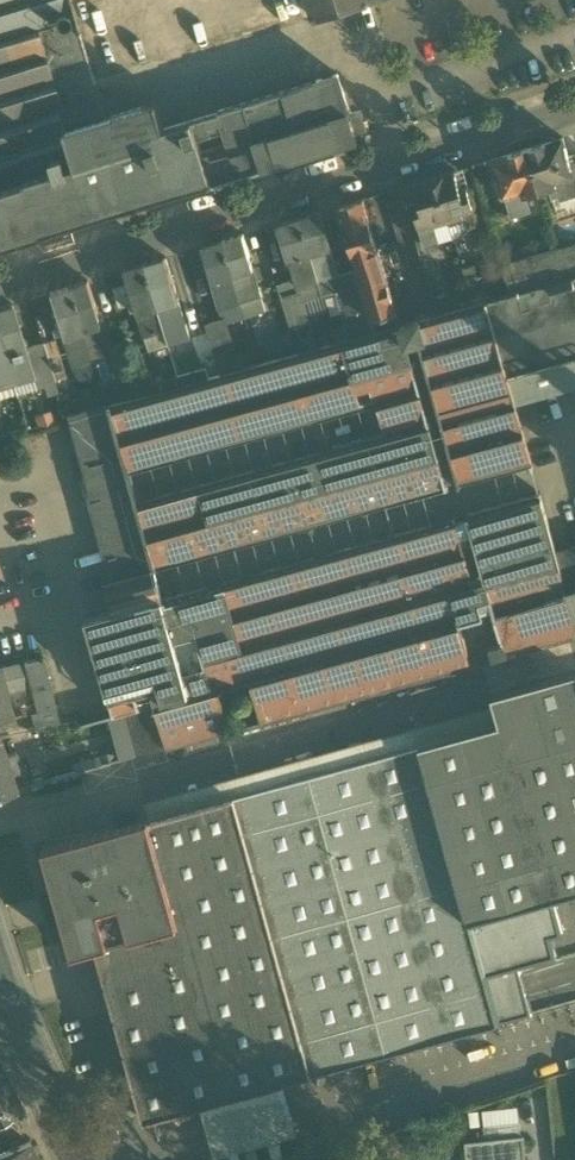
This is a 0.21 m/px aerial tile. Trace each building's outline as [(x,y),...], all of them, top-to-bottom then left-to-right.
[(359,140),(339,74),(219,110),(219,111),(165,128),(154,131),(147,104),(107,117),(95,79),(314,14),(315,17),(371,1),(371,0),(0,0),(0,248),(359,140)] [(157,101),(147,104),(154,131),(165,128),(157,101)] [(528,148),(540,189),(555,185),(559,199),(574,194),(574,188),(571,176),(574,175),(574,161),(574,159),(573,154),(570,155),(564,137),(528,148)] [(525,194),(540,189),(528,148),(492,159),(497,177),(494,178),(500,198),(508,195),(513,213),(529,208),(525,194)] [(435,176),(448,219),(463,215),(464,214),(464,211),(475,208),(468,185),(461,187),(456,170),(435,176)] [(448,219),(435,176),(414,182),(414,183),(420,200),(413,202),(426,246),(440,242),(434,223),(448,219)] [(405,205),(413,202),(420,200),(414,183),(399,187),(405,205)] [(559,199),(554,200),(559,217),(574,212),(574,194),(559,199)] [(358,267),(374,317),(398,310),(395,300),(363,197),(339,205),(358,267)] [(475,208),(464,211),(464,214),(463,215),(466,225),(478,221),(475,208)] [(301,216),(311,251),(332,245),(321,210),(301,216)] [(466,225),(463,215),(448,219),(454,238),(459,236),(468,228),(466,225)] [(280,223),(291,257),(311,251),(301,216),(280,223)] [(440,242),(454,238),(448,219),(434,223),(440,242)] [(223,240),(234,275),(254,269),(243,234),(223,240)] [(244,308),(242,302),(234,275),(223,240),(203,246),(225,318),(226,317),(228,323),(246,317),(244,308)] [(511,292),(574,274),(574,244),(558,248),(504,264),(503,264),(504,270),(511,292)] [(340,272),(332,245),(311,251),(319,278),(326,276),(331,275),(340,272)] [(319,278),(311,251),(291,257),(296,277),(303,300),(305,299),(324,293),(322,285),(319,278)] [(168,256),(146,263),(159,307),(181,301),(168,256)] [(139,313),(159,307),(146,263),(125,269),(129,281),(136,304),(139,313)] [(331,275),(350,337),(377,329),(374,317),(358,267),(340,272),(331,275)] [(262,296),(254,269),(234,275),(242,302),(249,300),(262,296)] [(379,329),(68,416),(86,484),(128,472),(128,473),(132,472),(378,404),(385,433),(329,448),(347,516),(446,488),(446,489),(449,488),(449,487),(449,486),(449,485),(448,485),(418,376),(428,373),(459,483),(458,484),(459,486),(463,485),(463,484),(530,465),(532,470),(535,469),(533,464),(516,404),(572,388),(574,387),(574,274),(511,292),(401,323),(404,333),(382,339),(379,329)] [(319,278),(322,285),(328,283),(326,276),(319,278)] [(278,282),(291,326),(311,320),(310,317),(305,299),(303,300),(296,277),(278,282)] [(89,281),(68,287),(81,330),(101,325),(102,325),(89,281)] [(136,304),(129,281),(113,286),(120,308),(136,304)] [(62,337),(81,330),(68,287),(48,292),(61,337),(62,337)] [(305,299),(310,317),(330,311),(324,293),(305,299)] [(262,296),(249,300),(250,306),(244,308),(246,317),(267,311),(262,296)] [(242,302),(244,308),(250,306),(249,300),(242,302)] [(167,330),(170,344),(192,337),(181,301),(159,307),(167,330)] [(0,307),(0,341),(12,380),(32,374),(33,374),(25,348),(11,304),(0,307)] [(167,330),(159,307),(139,313),(146,337),(167,330)] [(401,322),(398,310),(374,317),(377,329),(401,322)] [(206,323),(221,373),(241,367),(228,323),(226,317),(225,318),(206,323)] [(401,323),(379,329),(382,339),(404,333),(401,323)] [(101,325),(81,330),(86,346),(106,340),(101,325)] [(294,344),(289,328),(270,334),(275,350),(294,344)] [(85,346),(86,346),(81,330),(62,337),(66,351),(68,351),(85,346)] [(170,344),(167,330),(146,337),(150,350),(170,344)] [(47,358),(59,354),(54,339),(42,342),(47,358)] [(106,340),(86,346),(90,359),(110,353),(106,340)] [(12,380),(0,341),(0,384),(10,381),(12,380)] [(32,374),(36,387),(54,381),(54,380),(47,358),(42,342),(25,348),(33,374),(32,374)] [(85,346),(68,351),(73,367),(90,361),(85,346)] [(47,358),(54,380),(66,376),(59,354),(47,358)] [(152,390),(152,392),(211,376),(209,367),(181,375),(154,383),(151,383),(153,389),(153,390),(152,390)] [(151,370),(137,374),(142,392),(153,389),(151,383),(154,383),(151,370)] [(37,390),(36,387),(32,374),(12,380),(17,396),(37,390)] [(142,395),(142,392),(137,374),(122,378),(128,399),(142,395)] [(10,381),(0,384),(0,398),(14,394),(10,381)] [(69,415),(101,406),(97,393),(66,402),(69,415)] [(329,448),(318,452),(337,519),(347,516),(329,448)] [(156,569),(337,519),(318,452),(141,501),(140,498),(138,498),(135,485),(132,486),(132,487),(90,498),(113,580),(114,580),(114,582),(118,581),(118,579),(156,569)] [(132,486),(135,485),(132,472),(128,473),(128,472),(86,484),(90,498),(132,487),(132,486)] [(574,636),(574,617),(557,551),(542,498),(543,498),(541,492),(538,493),(538,494),(471,512),(466,513),(467,516),(502,642),(492,645),(490,645),(494,658),(574,636)] [(165,597),(164,597),(126,608),(125,605),(121,606),(122,609),(114,611),(114,610),(113,610),(87,617),(97,657),(98,657),(114,716),(156,704),(168,745),(226,728),(227,732),(229,732),(220,690),(252,681),(263,722),(472,664),(461,623),(484,617),(457,518),(457,515),(454,516),(454,518),(166,597),(165,597)] [(557,551),(574,617),(574,546),(557,551)] [(106,583),(113,610),(114,610),(114,611),(122,609),(121,606),(125,605),(126,608),(164,597),(156,569),(118,579),(118,581),(114,582),(114,580),(113,580),(106,583)] [(30,688),(36,714),(56,709),(44,659),(25,663),(30,688)] [(25,663),(1,669),(6,693),(30,688),(25,663)] [(6,693),(1,669),(0,669),(0,722),(12,719),(6,693)] [(492,695),(495,705),(500,722),(420,745),(469,922),(474,921),(553,898),(574,892),(574,672),(492,695)] [(137,754),(168,745),(156,705),(126,713),(137,754)] [(147,802),(152,819),(236,796),(420,745),(500,722),(495,705),(147,802)] [(31,715),(34,729),(59,724),(56,709),(36,714),(31,715)] [(126,713),(114,716),(109,717),(118,748),(121,759),(137,754),(126,713)] [(17,789),(11,774),(20,771),(12,748),(4,751),(0,738),(0,794),(17,789)] [(420,745),(236,796),(312,1075),(502,1022),(489,974),(474,921),(469,922),(420,745)] [(98,765),(121,759),(118,748),(95,755),(98,765)] [(98,765),(95,755),(75,761),(78,771),(98,765)] [(284,1082),(312,1075),(236,796),(152,819),(150,820),(179,923),(95,946),(144,1122),(200,1106),(284,1082)] [(116,812),(119,826),(142,819),(139,806),(116,812)] [(64,923),(73,953),(95,946),(179,923),(150,820),(149,817),(142,819),(119,826),(43,847),(55,889),(64,923)] [(64,923),(55,889),(41,892),(51,927),(64,923)] [(474,921),(489,974),(519,965),(556,955),(551,936),(562,932),(553,898),(474,921)] [(532,1014),(519,965),(489,974),(502,1022),(532,1014)] [(23,1110),(5,1070),(0,1072),(0,1121),(23,1110)] [(298,1132),(284,1082),(200,1106),(214,1155),(298,1132)] [(483,1109),(485,1125),(520,1121),(518,1105),(483,1109)] [(485,1125),(486,1139),(522,1135),(520,1121),(485,1125)] [(368,1140),(374,1158),(417,1143),(411,1126),(368,1140)] [(524,1135),(522,1135),(486,1139),(465,1141),(467,1159),(527,1159),(524,1135)] [(29,1142),(0,1154),(0,1159),(37,1159),(29,1142)]
